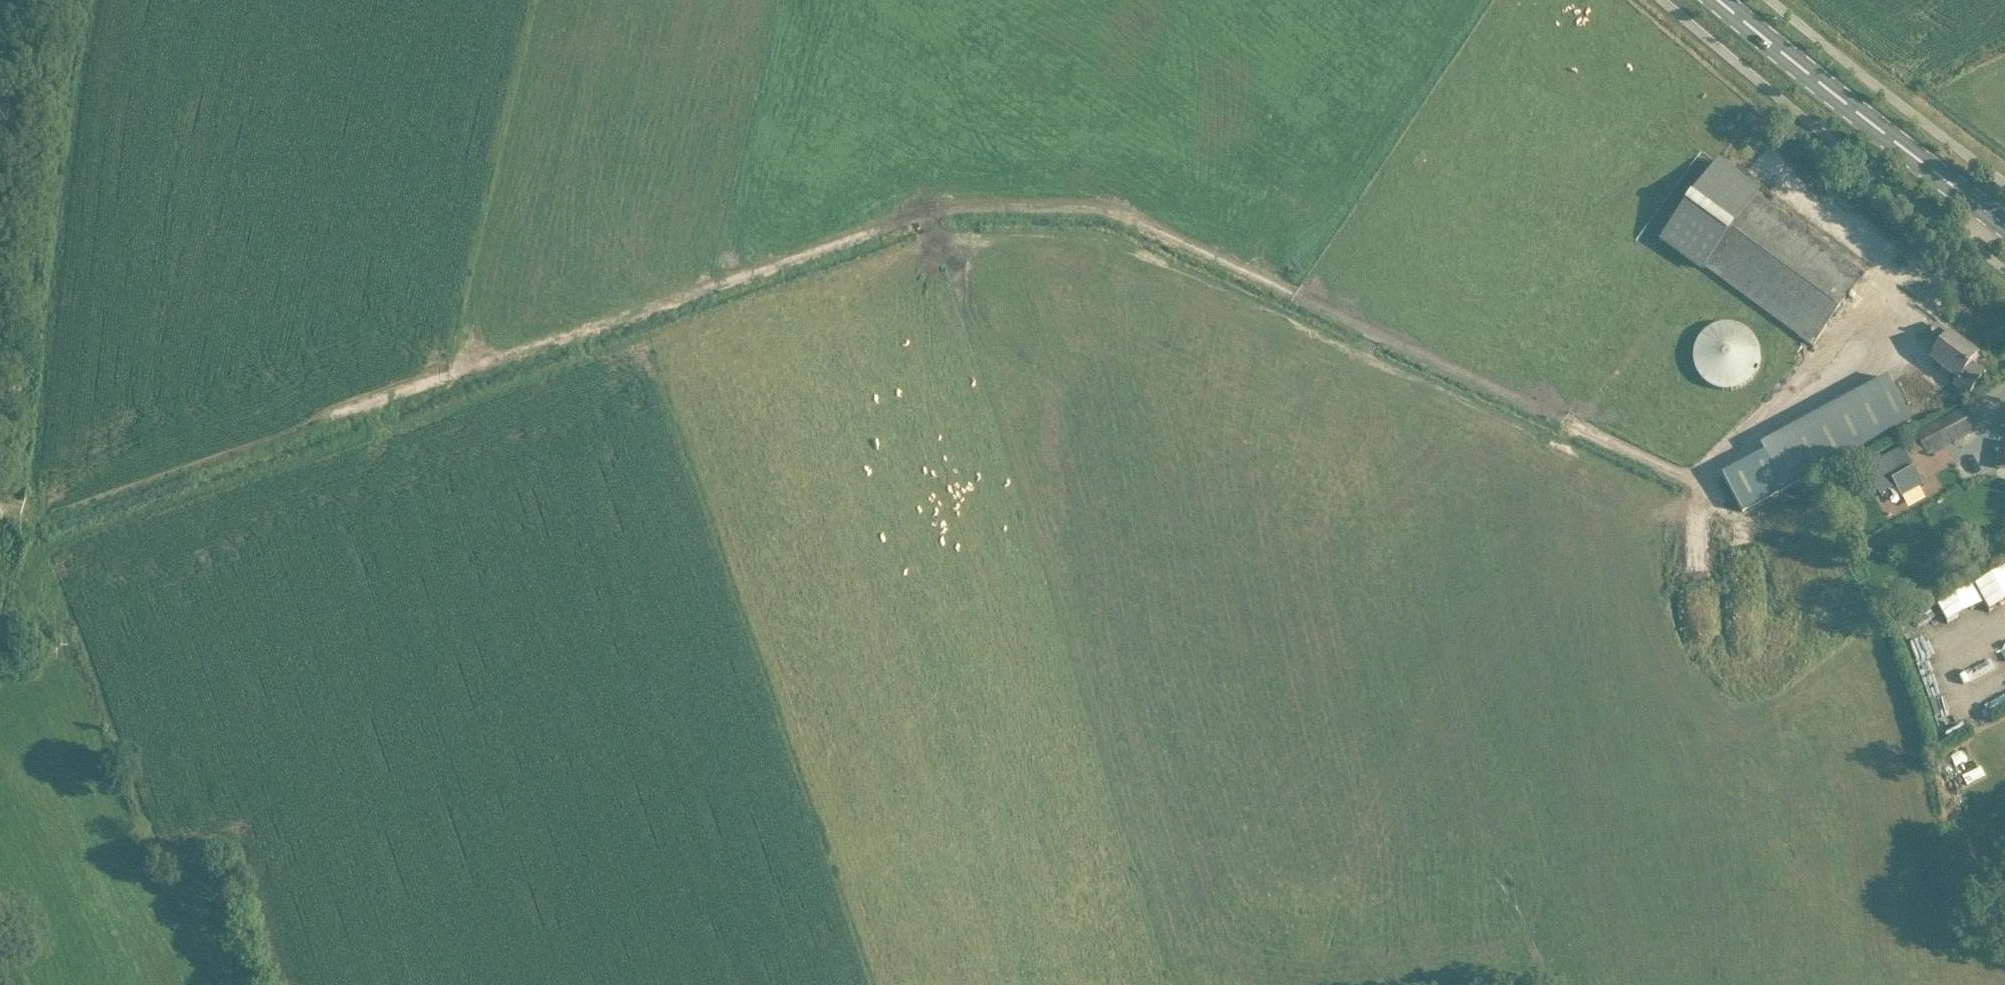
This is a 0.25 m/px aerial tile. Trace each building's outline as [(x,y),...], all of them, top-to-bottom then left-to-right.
[(1813,348),(1854,292),(1865,276),(1757,197),(1761,192),(1720,161),(1660,243),(1701,273),(1705,268),(1813,348)] [(1695,355),(1695,358),(1695,361),(1695,364),(1696,368),(1697,371),(1699,374),(1700,377),(1702,379),(1705,382),(1707,384),(1710,386),(1712,387),(1715,389),(1718,390),(1721,391),(1724,391),(1728,392),(1731,391),(1734,391),(1738,390),(1741,389),(1744,388),(1746,386),(1749,384),(1752,382),(1754,379),(1756,377),(1757,374),(1759,371),(1760,368),(1761,364),(1761,361),(1762,358),(1761,355),(1761,351),(1760,348),(1759,345),(1758,342),(1756,339),(1754,337),(1752,334),(1749,332),(1747,330),(1744,329),(1741,327),(1738,326),(1735,325),(1731,325),(1728,325),(1725,325),(1722,325),(1719,326),(1715,327),(1712,329),(1710,330),(1707,332),(1705,334),(1702,337),(1700,339),(1699,342),(1697,345),(1696,348),(1695,351),(1695,355)] [(1972,365),(1973,364),(1978,356),(1938,327),(1927,342),(1939,351),(1933,360),(1959,379),(1953,387),(1967,397),(1984,374),(1972,365)] [(1766,454),(1724,477),(1743,512),(1785,489),(1806,478),(1848,456),(1912,421),(1889,378),(1827,412),(1762,446),(1766,454)] [(1966,408),(1915,434),(1917,437),(1924,450),(1927,456),(1978,430),(1966,408)] [(1880,457),(1864,466),(1881,497),(1896,488),(1902,499),(1924,486),(1909,459),(1903,449),(1882,460),(1880,457)] [(1965,579),(1976,608),(2004,597),(2004,572),(2002,565),(1965,579)] [(1937,621),(1973,603),(1961,580),(1925,598),(1937,621)] [(1912,635),(1896,642),(1905,662),(1920,655),(1912,635)] [(2004,658),(2004,647),(1991,653),(1995,663),(2004,658)]
